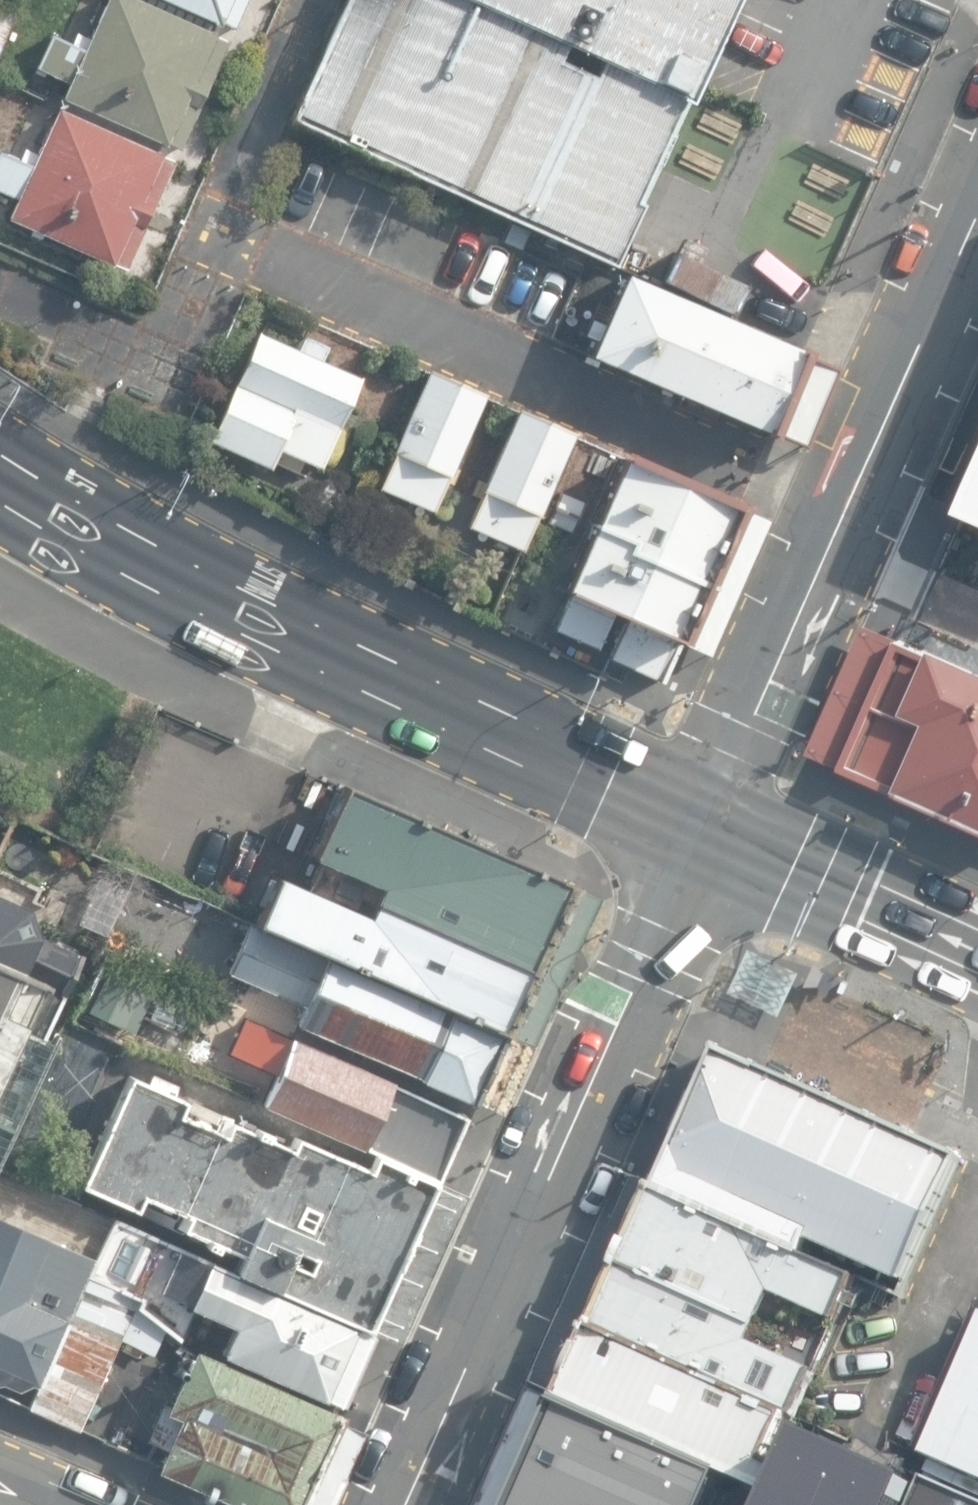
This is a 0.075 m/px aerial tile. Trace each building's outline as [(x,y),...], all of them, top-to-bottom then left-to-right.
[(129,0),(102,0),(80,50),(46,36),(31,71),(66,86),(60,99),(174,149),(222,40),(129,0)] [(231,29),(244,0),(163,0),(231,29)] [(295,116),(615,269),(688,112),(739,0),(350,0),(295,116)] [(0,5),(0,30),(10,9),(0,5)] [(50,112),(27,164),(0,153),(0,196),(14,202),(4,224),(121,273),(168,162),(50,112)] [(739,323),(625,272),(586,358),(769,440),(808,354),(739,323)] [(364,381),(255,334),(206,437),(271,464),(279,448),(323,468),(364,381)] [(486,395),(433,372),(382,487),(436,512),(486,395)] [(579,433),(522,409),(473,529),(528,551),(579,433)] [(745,507),(625,455),(563,594),(625,622),(682,647),(745,507)] [(957,510),(977,520),(977,463),(957,510)] [(665,685),(682,647),(625,622),(608,660),(665,685)] [(931,638),(927,646),(902,635),(843,767),(977,826),(977,658),(931,638)] [(576,884),(346,786),(313,860),(320,864),(307,891),(279,878),(256,927),(327,958),(505,1036),(576,884)] [(305,1007),(327,958),(256,927),(251,924),(229,975),(305,1007)] [(0,942),(0,1136),(70,972),(0,942)] [(802,972),(752,949),(731,993),(782,1016),(802,972)] [(327,958),(305,1007),(296,1027),(474,1106),(505,1036),(327,958)] [(157,987),(110,967),(89,1015),(136,1035),(157,987)] [(228,1054),(277,1075),(293,1040),(244,1018),(228,1054)] [(263,1109),(364,1152),(394,1084),(293,1040),(277,1075),(263,1109)] [(963,1156),(712,1043),(651,1181),(806,1249),(809,1243),(813,1233),(909,1276),(963,1156)] [(367,1173),(126,1071),(78,1182),(242,1251),(235,1267),(372,1325),(430,1187),(372,1162),(367,1173)] [(394,1084),(364,1152),(439,1184),(469,1117),(394,1084)] [(859,1266),(809,1243),(806,1249),(651,1181),(592,1315),(796,1405),(816,1359),(756,1333),(776,1287),(838,1314),(859,1266)] [(0,1222),(0,1381),(27,1393),(86,1260),(0,1222)] [(358,1323),(206,1261),(188,1305),(232,1322),(219,1353),(328,1397),(358,1323)] [(923,1469),(977,1494),(977,1311),(973,1309),(911,1450),(920,1455),(923,1469)] [(120,1335),(72,1314),(33,1406),(82,1426),(120,1335)] [(796,1405),(592,1315),(560,1387),(728,1461),(781,1484),(793,1457),(776,1450),(796,1405)] [(183,1345),(132,1467),(222,1504),(309,1504),(347,1413),(183,1345)] [(560,1387),(507,1504),(709,1504),(728,1461),(560,1387)] [(924,1474),(808,1423),(793,1457),(781,1484),(772,1504),(910,1504),(924,1474)] [(923,1469),(924,1474),(910,1504),(977,1504),(977,1494),(923,1469)]
